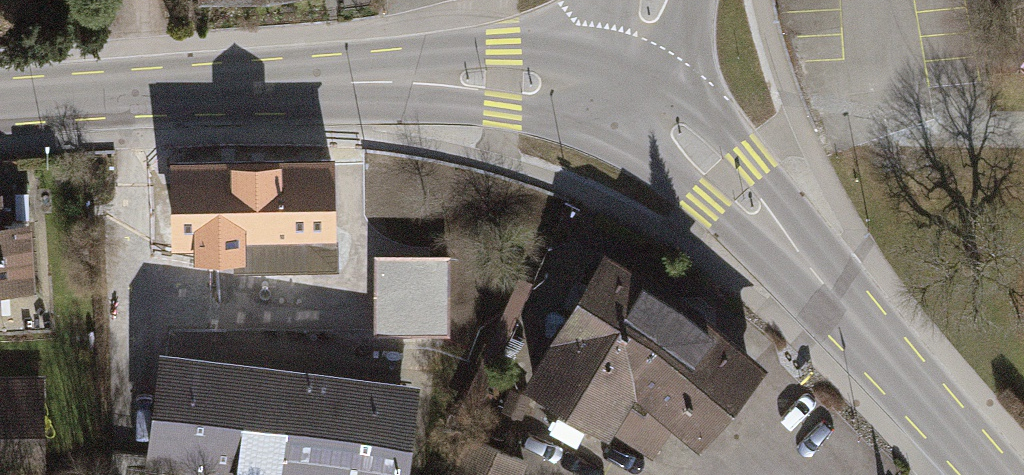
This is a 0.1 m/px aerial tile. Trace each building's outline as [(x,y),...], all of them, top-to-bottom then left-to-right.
[(334,150),(168,150),(169,251),(232,251),(232,261),(334,261),(334,150)] [(25,286),(19,220),(0,222),(0,288),(25,286)] [(649,457),(671,424),(703,445),(763,357),(601,249),(515,376),(605,436),(609,430),(649,457)] [(466,256),(425,252),(418,328),(459,332),(466,256)] [(157,347),(141,468),(198,474),(408,474),(420,381),(157,347)] [(40,377),(0,378),(0,474),(43,474),(40,377)] [(468,431),(448,474),(516,474),(524,457),(468,431)]
